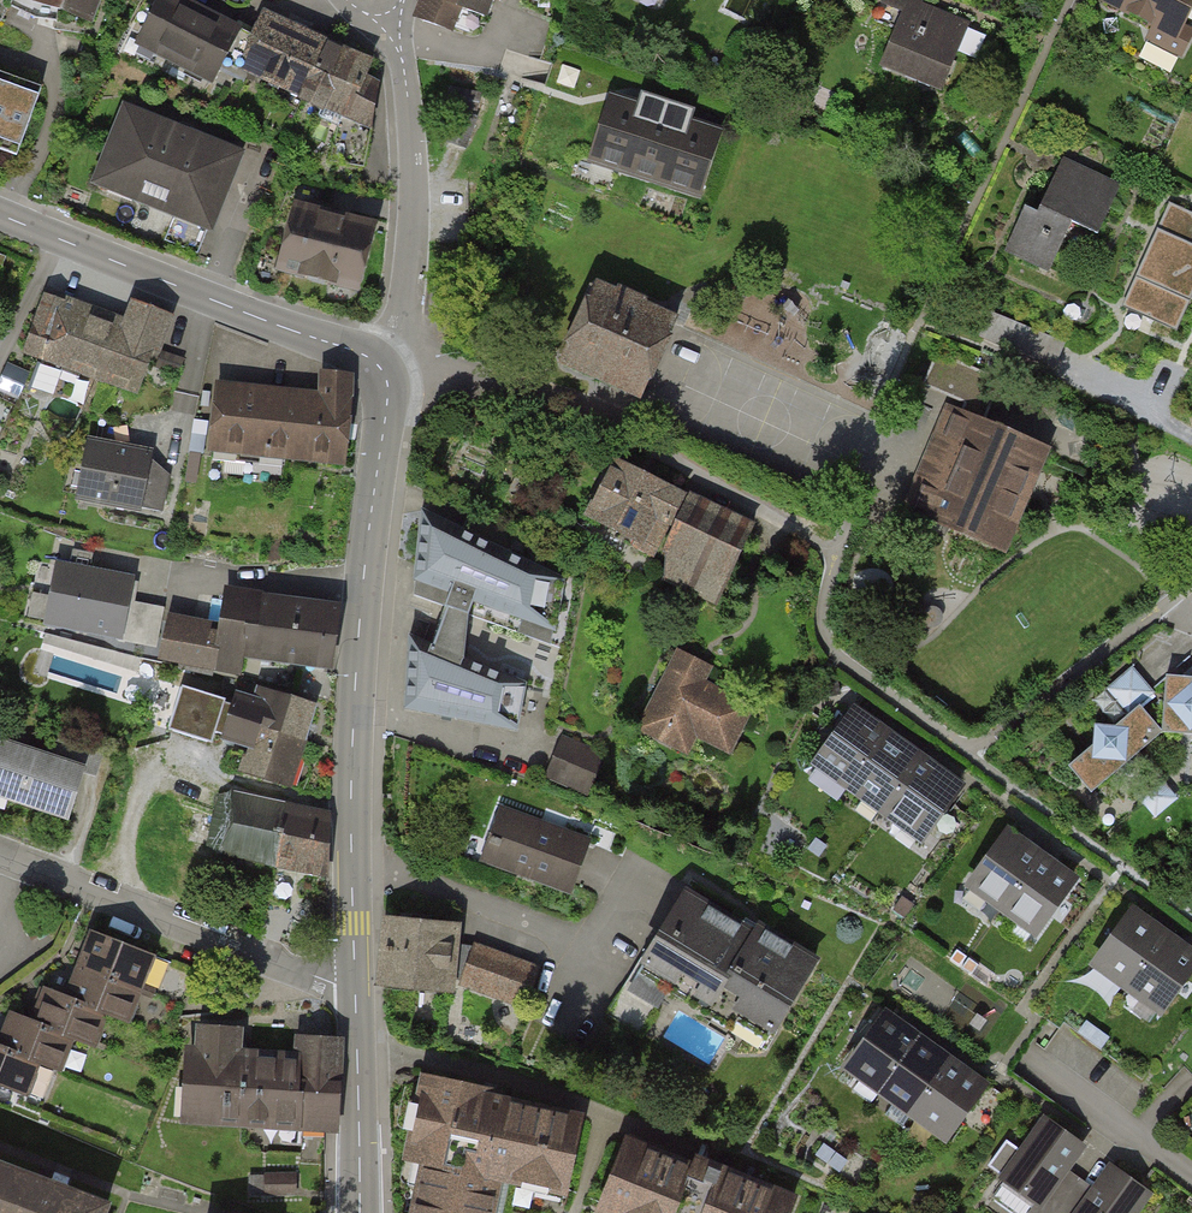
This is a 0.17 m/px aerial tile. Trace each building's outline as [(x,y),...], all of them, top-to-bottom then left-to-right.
[(93,22),(102,0),(36,0),(93,22)] [(210,86),(220,66),(238,76),(239,72),(253,42),(173,0),(161,0),(134,47),(210,86)] [(414,21),(453,36),(461,15),(488,25),(498,0),(423,0),(414,21)] [(899,16),(877,71),(941,96),(969,24),(921,5),(923,0),(883,0),(879,8),(899,16)] [(1100,6),(1149,29),(1144,41),(1179,57),(1190,32),(1180,27),(1191,2),(1191,0),(1103,0),(1100,6)] [(298,99),(323,47),(264,19),(253,42),(239,72),(298,99)] [(348,58),(323,47),(298,99),(323,111),(348,58)] [(372,70),(348,58),(323,111),(341,121),(333,163),(364,171),(380,88),(367,81),(372,70)] [(39,88),(0,74),(0,148),(15,154),(39,88)] [(450,87),(446,106),(478,112),(482,93),(450,87)] [(611,99),(590,167),(702,203),(723,135),(691,124),(693,117),(642,100),(639,108),(611,99)] [(478,117),(457,110),(446,143),(467,150),(478,117)] [(93,190),(207,237),(239,159),(126,112),(93,190)] [(1118,185),(1065,160),(1037,220),(1023,213),(1005,253),(1042,271),(1064,223),(1094,236),(1118,185)] [(1171,206),(1124,306),(1176,330),(1191,297),(1191,216),(1171,206)] [(276,278),(359,301),(378,234),(295,211),(276,278)] [(559,375),(636,409),(672,328),(595,294),(559,375)] [(100,379),(121,326),(47,298),(26,351),(100,379)] [(169,319),(129,304),(121,326),(100,379),(140,394),(169,319)] [(1054,340),(989,315),(980,339),(1044,364),(1054,340)] [(999,378),(937,354),(924,388),(985,412),(999,378)] [(314,393),(307,457),(337,460),(348,411),(351,377),(316,373),(314,393)] [(215,382),(207,446),(264,452),(271,388),(215,382)] [(314,393),(271,388),(264,452),(307,457),(314,393)] [(900,511),(1002,556),(1049,451),(947,406),(900,511)] [(77,436),(67,494),(162,511),(169,475),(139,469),(142,448),(77,436)] [(682,496),(621,466),(592,523),(653,554),(682,496)] [(750,531),(689,502),(666,553),(668,584),(715,606),(750,531)] [(409,634),(404,710),(518,730),(526,681),(455,653),(474,601),(553,629),(564,579),(421,509),(415,581),(450,591),(431,643),(409,634)] [(89,572),(92,554),(74,551),(70,568),(58,566),(48,621),(118,635),(117,639),(156,646),(163,608),(125,601),(129,579),(89,572)] [(328,664),(338,609),(229,591),(222,629),(171,618),(160,653),(242,671),(245,657),(258,659),(259,653),(328,664)] [(675,655),(639,735),(683,755),(690,740),(731,758),(753,711),(712,692),(720,675),(675,655)] [(1070,772),(1091,798),(1163,738),(1139,710),(1155,697),(1133,671),(1109,690),(1132,717),(1115,731),(1095,730),(1093,753),(1070,772)] [(1163,738),(1191,740),(1191,682),(1166,680),(1163,738)] [(259,723),(303,736),(312,706),(258,690),(255,700),(236,695),(233,704),(226,702),(227,699),(182,686),(168,730),(212,743),(215,734),(253,746),(259,723)] [(845,795),(887,736),(851,711),(809,770),(845,795)] [(287,786),(303,736),(259,723),(253,746),(247,759),(229,753),(225,766),(287,786)] [(845,795),(882,822),(925,763),(887,736),(845,795)] [(60,813),(76,766),(96,773),(102,754),(57,739),(51,758),(1,741),(0,744),(0,793),(60,813)] [(546,781),(588,798),(604,756),(563,740),(546,781)] [(962,790),(925,763),(882,822),(920,849),(962,790)] [(328,871),(329,826),(310,811),(220,792),(207,846),(328,871)] [(474,861),(561,894),(581,839),(495,807),(474,861)] [(1000,918),(1042,861),(1005,834),(963,892),(1000,918)] [(1077,887),(1042,861),(1000,918),(1035,944),(1077,887)] [(746,932),(685,893),(637,967),(700,1007),(705,998),(768,1039),(817,962),(753,921),(746,932)] [(1126,998),(1168,941),(1131,914),(1089,971),(1126,998)] [(386,916),(379,986),(457,994),(465,924),(386,916)] [(72,965),(143,993),(155,960),(85,933),(72,965)] [(1168,941),(1126,998),(1161,1024),(1191,981),(1191,959),(1168,941)] [(466,985),(522,1008),(539,967),(483,944),(466,985)] [(143,993),(72,965),(60,997),(98,1012),(130,1025),(143,993)] [(98,1012),(60,997),(39,989),(26,1022),(65,1037),(85,1045),(98,1012)] [(35,1061),(53,1068),(65,1037),(26,1022),(6,1015),(0,1030),(0,1048),(35,1061)] [(884,1089),(919,1041),(883,1015),(848,1063),(884,1089)] [(292,1125),(296,1056),(238,1052),(239,1031),(199,1028),(195,1122),(292,1125)] [(338,1127),(340,1042),(297,1038),(296,1056),(292,1125),(338,1127)] [(884,1089),(918,1114),(953,1066),(919,1041),(884,1089)] [(0,1048),(0,1085),(22,1093),(35,1061),(0,1048)] [(987,1090),(953,1066),(918,1114),(952,1138),(987,1090)] [(423,1083),(405,1159),(423,1163),(411,1212),(490,1212),(498,1181),(562,1196),(580,1119),(423,1083)] [(1061,1173),(1084,1140),(1043,1111),(997,1176),(1031,1200),(1038,1205),(1061,1173)] [(788,1196),(705,1164),(703,1171),(617,1138),(588,1212),(782,1212),(788,1196)] [(1149,1184),(1112,1158),(1088,1192),(1074,1212),(1129,1212),(1149,1184)] [(107,1205),(0,1164),(0,1212),(104,1212),(107,1205)] [(1038,1205),(1031,1200),(1022,1212),(1074,1212),(1088,1192),(1061,1173),(1038,1205)]
